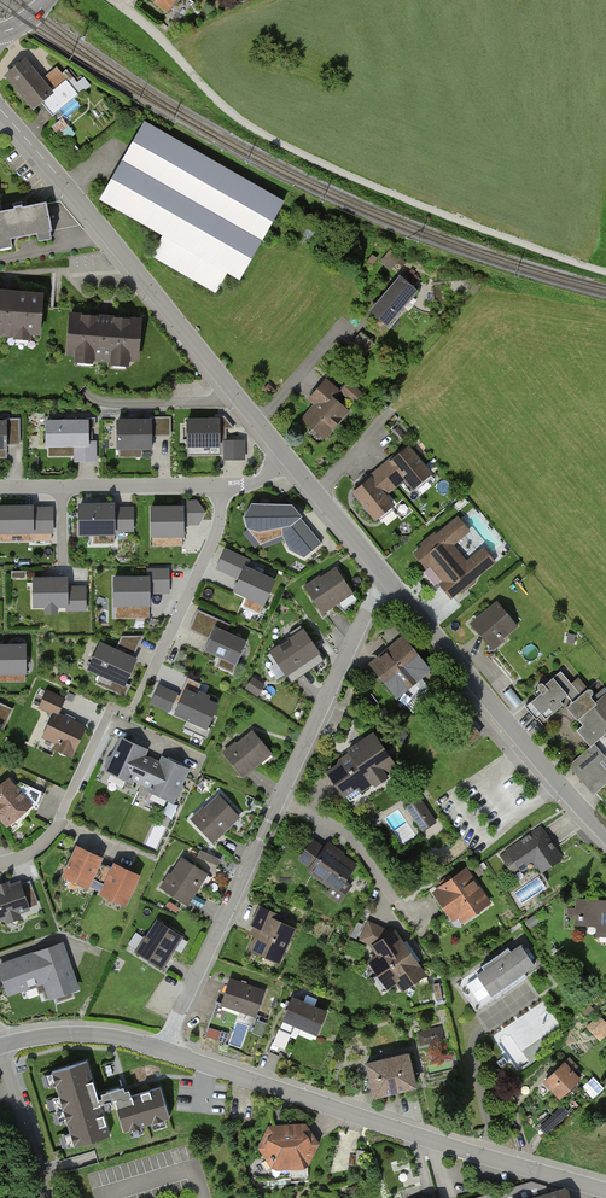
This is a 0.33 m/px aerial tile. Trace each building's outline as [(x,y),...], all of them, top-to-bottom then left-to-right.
[(162,15),(174,0),(142,0),(162,15)] [(24,58),(2,79),(32,112),(42,103),(53,114),(80,89),(85,95),(91,89),(82,80),(78,84),(66,71),(63,74),(56,67),(43,78),(24,58)] [(280,203),(140,123),(98,197),(163,234),(151,255),(214,291),(226,271),(237,278),(280,203)] [(44,202),(0,211),(0,247),(10,245),(8,237),(38,231),(40,239),(51,237),(44,202)] [(398,281),(368,318),(386,332),(415,294),(398,281)] [(0,290),(0,331),(39,334),(42,293),(0,290)] [(140,319),(69,314),(66,354),(137,359),(140,319)] [(301,415),(322,436),(347,410),(332,396),(337,391),(324,378),(308,394),(315,401),(301,415)] [(342,391),(357,401),(362,392),(347,383),(342,391)] [(170,436),(170,417),(152,417),(152,436),(170,436)] [(86,421),(46,422),(47,446),(49,446),(49,456),(76,456),(76,461),(95,461),(95,442),(88,442),(87,427),(95,427),(95,418),(86,418),(86,421)] [(219,418),(186,418),(186,447),(219,446),(219,418)] [(19,444),(19,419),(6,419),(6,444),(19,444)] [(151,419),(115,419),(115,449),(151,449),(151,419)] [(245,460),(245,440),(223,440),(223,460),(245,460)] [(408,448),(352,492),(372,518),(391,503),(383,493),(402,477),(410,487),(428,473),(408,448)] [(183,508),(152,508),(152,536),(183,536),(183,520),(201,520),(205,513),(197,502),(183,502),(183,508)] [(292,505),(252,503),(244,517),(247,528),(259,532),(282,527),(282,536),(289,550),(304,557),(318,546),(298,520),(302,516),(292,505)] [(114,506),(80,506),(81,533),(113,533),(113,529),(133,528),(133,510),(114,510),(114,506)] [(0,507),(0,533),(32,532),(32,514),(32,507),(0,507)] [(52,513),(32,514),(32,532),(33,541),(51,541),(51,532),(53,532),(52,513)] [(459,518),(415,554),(451,597),(495,561),(484,548),(463,566),(448,548),(469,530),(459,518)] [(244,558),(225,550),(218,566),(236,575),(244,558)] [(274,581),(245,567),(235,591),(264,604),(274,581)] [(336,569),(305,588),(318,611),(350,593),(336,569)] [(148,577),(115,578),(115,605),(141,605),(141,617),(149,617),(149,589),(169,588),(169,570),(148,570),(148,577)] [(66,610),(86,610),(86,590),(67,591),(67,578),(34,579),(34,606),(66,606),(66,610)] [(496,601),(469,624),(488,646),(515,623),(496,601)] [(214,618),(197,610),(190,627),(206,634),(214,618)] [(229,625),(219,620),(205,650),(236,664),(247,641),(226,632),(229,625)] [(306,632),(266,656),(285,687),(325,663),(306,632)] [(142,637),(120,637),(115,647),(134,656),(142,637)] [(426,667),(402,638),(370,663),(394,693),(426,667)] [(135,660),(101,644),(90,667),(114,679),(109,689),(124,696),(130,685),(124,683),(135,660)] [(0,646),(0,673),(25,672),(25,645),(0,646)] [(525,706),(536,719),(538,717),(548,730),(545,732),(596,792),(605,784),(605,763),(603,759),(600,761),(562,716),(559,718),(554,712),(564,704),(561,701),(567,696),(584,715),(593,707),(598,712),(577,730),(591,747),(603,736),(604,737),(605,737),(605,695),(597,703),(591,696),(593,693),(593,692),(592,690),(591,689),(589,689),(588,690),(581,695),(561,671),(545,684),(543,684),(542,684),(540,684),(539,686),(538,687),(539,690),(541,692),(525,706)] [(259,694),(266,683),(254,676),(247,687),(259,694)] [(199,684),(191,680),(175,713),(207,728),(218,705),(207,700),(209,697),(196,691),(199,684)] [(176,694),(159,686),(152,702),(169,710),(176,694)] [(64,699),(47,692),(40,707),(55,714),(56,715),(64,699)] [(1,727),(3,728),(13,709),(0,704),(0,728),(1,727)] [(71,755),(84,727),(55,714),(45,736),(58,742),(56,748),(71,755)] [(254,732),(224,754),(241,778),(272,757),(254,732)] [(373,735),(346,752),(351,760),(327,776),(342,799),(393,767),(373,735)] [(152,756),(116,740),(102,772),(137,788),(152,756)] [(187,772),(152,756),(137,788),(173,804),(187,772)] [(9,780),(0,787),(0,810),(10,822),(30,806),(37,809),(45,793),(24,784),(18,790),(9,780)] [(219,793),(189,819),(211,844),(241,817),(219,793)] [(419,796),(404,806),(421,832),(436,822),(419,796)] [(541,828),(502,857),(515,875),(531,863),(540,875),(564,858),(541,828)] [(312,842),(300,857),(312,866),(310,870),(332,886),(326,894),(339,903),(352,885),(344,880),(355,865),(328,845),(324,850),(312,842)] [(219,865),(223,857),(203,848),(200,856),(219,865)] [(105,865),(73,849),(60,877),(92,893),(105,865)] [(181,857),(160,888),(187,905),(207,874),(181,857)] [(137,881),(105,865),(92,893),(124,908),(137,881)] [(467,866),(430,891),(451,921),(457,917),(462,923),(492,903),(467,866)] [(0,892),(0,920),(38,907),(30,882),(0,892)] [(578,900),(577,918),(598,918),(598,933),(605,933),(605,901),(578,900)] [(279,915),(261,907),(253,925),(257,926),(253,934),(257,935),(251,950),(261,954),(263,949),(281,957),(294,928),(276,920),(279,915)] [(157,922),(136,954),(161,971),(183,939),(157,922)] [(393,933),(369,922),(361,939),(375,946),(393,933)] [(409,953),(394,933),(393,933),(375,946),(374,946),(379,955),(373,959),(382,972),(409,953)] [(537,969),(518,940),(456,983),(476,1011),(491,1001),(488,997),(523,973),(526,977),(537,969)] [(0,967),(0,984),(5,998),(40,986),(46,1003),(79,992),(63,945),(0,967)] [(423,974),(409,953),(382,972),(390,984),(397,980),(402,988),(423,974)] [(254,1018),(263,992),(230,980),(221,1007),(254,1018)] [(326,1012),(292,998),(269,1052),(281,1057),(296,1024),(317,1033),(326,1012)] [(586,1026),(600,1040),(605,1035),(605,1020),(599,1013),(586,1026)] [(263,1036),(267,1022),(257,1019),(252,1032),(263,1036)] [(228,1032),(209,1026),(206,1036),(225,1042),(228,1032)] [(440,1027),(419,1033),(421,1044),(443,1038),(440,1027)] [(408,1053),(367,1063),(369,1071),(359,1074),(363,1092),(374,1090),(375,1095),(415,1085),(408,1053)] [(84,1063),(50,1074),(75,1149),(113,1137),(106,1113),(116,1109),(124,1134),(170,1119),(160,1089),(130,1098),(128,1092),(124,1094),(122,1090),(100,1097),(101,1101),(97,1103),(84,1063)] [(563,1063),(541,1083),(558,1101),(580,1081),(563,1063)] [(562,1105),(538,1126),(545,1134),(570,1113),(562,1105)] [(303,1125),(267,1128),(257,1152),(271,1171),(307,1166),(319,1144),(303,1125)] [(478,1197),(568,1197),(567,1193),(562,1191),(548,1196),(545,1186),(532,1182),(478,1197)]
